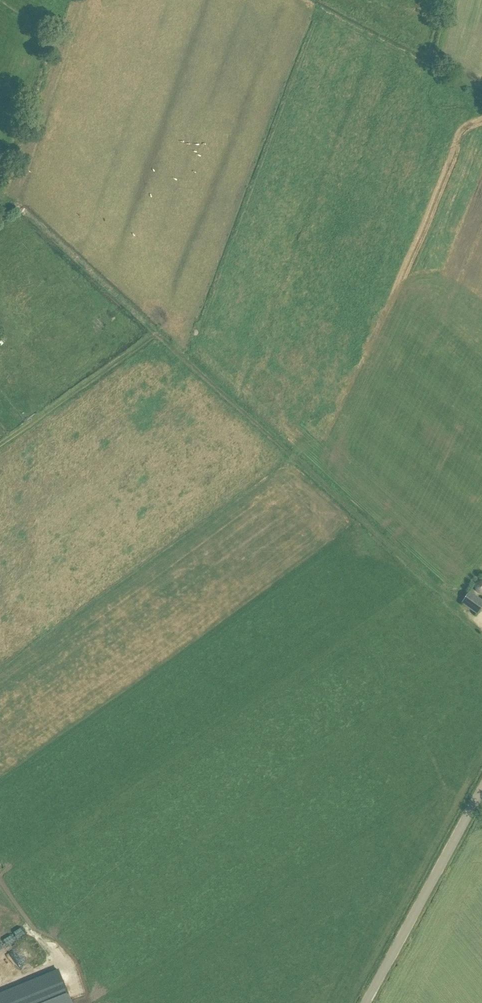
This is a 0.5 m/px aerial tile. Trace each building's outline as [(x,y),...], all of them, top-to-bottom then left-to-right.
[(0,334),(0,336),(6,345),(13,341),(7,330),(0,334)] [(462,603),(478,614),(481,609),(481,601),(470,592),(462,603)] [(0,994),(0,1002),(72,1002),(59,972),(59,970),(0,994)]
